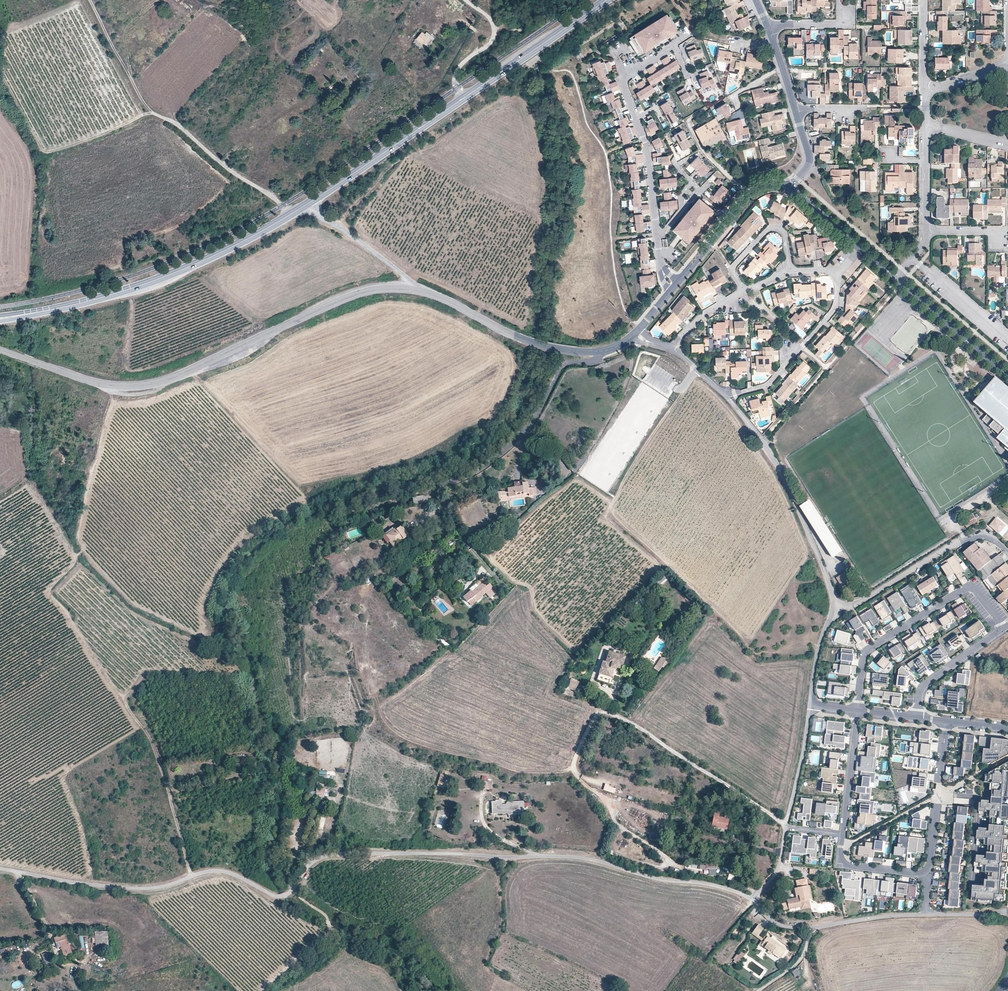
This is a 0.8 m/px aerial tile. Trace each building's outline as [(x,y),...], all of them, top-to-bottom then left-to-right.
[(792,13),(792,0),(788,0),(770,0),(772,6),(776,6),(776,1),(780,1),(780,6),(787,6),(787,13),(792,13)] [(811,0),(797,0),(797,12),(805,12),(806,11),(811,11),(811,0)] [(811,14),(816,14),(816,6),(830,6),(830,0),(811,0),(811,11),(811,14)] [(863,9),(867,10),(867,13),(867,18),(876,18),(876,0),(863,0),(863,9)] [(918,11),(918,7),(911,7),(911,3),(910,3),(910,0),(892,0),(892,3),(899,3),(899,1),(905,1),(905,11),(906,11),(918,11)] [(953,11),(953,5),(953,3),(960,3),(960,0),(945,0),(945,1),(942,1),(942,6),(944,6),(944,11),(953,11)] [(977,11),(984,10),(992,10),(992,7),(988,6),(988,0),(977,0),(977,11)] [(724,9),(729,23),(735,21),(739,19),(733,5),(730,6),(724,9)] [(996,15),(996,10),(992,10),(984,10),(984,16),(984,24),(995,24),(995,20),(995,15),(996,15)] [(905,11),(895,11),(895,15),(892,15),(892,25),(903,25),(903,20),(901,20),(901,16),(903,16),(906,16),(906,11),(905,11)] [(937,24),(937,30),(942,30),(947,29),(947,16),(948,16),(948,14),(959,14),(958,11),(955,11),(953,11),(944,11),(942,11),(936,11),(936,16),(934,16),(934,21),(936,21),(937,21),(937,24)] [(668,17),(667,15),(657,21),(657,22),(655,24),(648,28),(644,30),(643,29),(628,39),(638,56),(653,46),(653,45),(659,41),(666,36),(667,38),(677,31),(676,29),(672,23),(668,17)] [(749,19),(747,15),(739,19),(735,21),(739,30),(749,26),(748,24),(746,20),(748,19),(749,19)] [(911,37),(911,29),(898,29),(898,39),(898,43),(909,43),(909,37),(911,37)] [(960,43),(960,35),(958,35),(958,30),(947,29),(942,30),(942,37),(944,37),(944,43),(960,43)] [(997,35),(997,29),(976,29),(977,42),(981,42),(981,43),(990,43),(990,35),(997,35)] [(806,41),(806,30),(801,30),(801,37),(788,37),(788,46),(794,46),(794,54),(801,54),(801,48),(806,48),(806,41)] [(844,36),(843,30),(838,30),(838,37),(830,37),(829,52),(839,52),(839,45),(844,46),(844,36)] [(428,37),(425,34),(422,32),(413,43),(419,47),(425,41),(428,37)] [(427,32),(425,34),(428,37),(425,41),(427,43),(433,36),(427,32)] [(844,46),(844,53),(848,53),(848,58),(857,58),(857,43),(849,43),(849,35),(844,36),(844,46)] [(881,42),(881,40),(871,40),(871,37),(867,37),(868,53),(881,53),(881,49),(881,42)] [(810,41),(806,41),(806,48),(806,55),(815,55),(820,55),(820,43),(810,44),(810,41)] [(697,51),(694,45),(686,48),(691,61),(704,56),(701,49),(697,51)] [(903,62),(903,48),(896,48),(894,49),(888,49),(888,55),(891,55),(891,62),(903,62)] [(732,52),(725,50),(719,49),(717,60),(724,62),(727,62),(730,63),(731,59),(731,56),(732,52)] [(751,53),(747,53),(747,55),(746,61),(745,66),(761,69),(763,58),(758,57),(751,56),(751,53)] [(681,68),(677,61),(673,63),(668,56),(665,58),(673,72),(677,70),(678,70),(681,68)] [(938,57),(934,57),(935,68),(949,68),(949,57),(938,57)] [(673,72),(665,58),(661,60),(665,66),(662,69),(666,77),(670,75),(670,74),(673,72)] [(729,67),(729,71),(743,74),(745,66),(746,61),(740,60),(740,63),(736,62),(736,60),(731,59),(730,63),(729,67)] [(596,71),(610,66),(609,62),(605,63),(602,64),(601,63),(600,60),(593,63),(594,67),(595,67),(596,71)] [(666,77),(662,69),(658,71),(654,65),(650,67),(659,81),(662,78),(663,79),(666,77)] [(608,71),(612,69),(610,66),(596,71),(598,75),(597,75),(599,79),(606,76),(605,74),(605,72),(608,71)] [(659,81),(650,67),(647,69),(651,75),(647,78),(651,84),(652,86),(655,84),(656,83),(655,83),(659,81)] [(909,67),(896,67),(896,74),(898,74),(899,74),(900,86),(911,86),(911,73),(909,73),(909,67)] [(709,75),(708,71),(700,74),(702,79),(700,80),(703,89),(711,86),(711,89),(716,87),(714,80),(709,82),(707,76),(709,75)] [(827,84),(825,84),(825,90),(825,95),(829,95),(829,91),(829,87),(839,87),(839,73),(829,73),(829,78),(829,84),(827,84)] [(878,88),(881,88),(881,86),(881,76),(881,74),(868,74),(868,88),(874,88),(873,85),(878,85),(878,88)] [(607,89),(618,85),(617,81),(610,84),(607,76),(606,76),(599,79),(603,87),(605,86),(607,89)] [(652,86),(651,84),(647,86),(643,80),(640,82),(647,95),(651,92),(651,93),(652,93),(652,94),(656,92),(652,86)] [(825,95),(825,90),(820,90),(820,81),(814,81),(814,84),(808,84),(808,90),(812,90),(812,98),(816,98),(816,95),(819,95),(819,98),(819,105),(825,105),(825,95)] [(647,95),(640,82),(636,84),(640,90),(636,93),(641,100),(644,98),(644,97),(647,95)] [(862,101),(862,83),(849,83),(849,94),(854,94),(854,96),(857,96),(857,97),(857,101),(862,101)] [(616,100),(613,92),(620,89),(618,85),(607,89),(608,93),(606,95),(609,102),(611,101),(616,100)] [(912,91),(912,86),(911,86),(900,86),(897,86),(890,86),(890,101),(897,101),(897,102),(902,102),(903,96),(903,93),(905,94),(905,91),(912,91)] [(684,87),(677,91),(684,104),(696,96),(692,90),(688,93),(684,87)] [(762,87),(751,90),(755,105),(760,104),(766,103),(767,104),(779,101),(777,91),(769,93),(769,95),(764,92),(762,87)] [(622,106),(619,98),(616,100),(611,101),(614,109),(616,108),(619,106),(622,106)] [(661,105),(666,114),(672,111),(673,111),(669,101),(661,105)] [(734,114),(726,102),(716,108),(719,113),(723,113),(726,119),(734,114)] [(666,114),(670,124),(677,121),(672,111),(666,114)] [(785,122),(783,114),(774,116),(773,111),(761,113),(762,118),(759,119),(761,127),(771,124),(773,131),(782,129),(780,123),(785,122)] [(831,127),(831,113),(826,113),(826,117),(818,117),(818,113),(814,113),(814,128),(831,127)] [(646,129),(648,136),(652,134),(651,133),(655,131),(658,129),(651,115),(647,117),(651,124),(647,126),(648,128),(646,129)] [(899,130),(899,125),(895,125),(895,115),(885,115),(885,125),(888,125),(889,136),(895,136),(895,139),(899,139),(899,130)] [(629,124),(626,117),(624,117),(620,119),(618,120),(621,127),(626,125),(629,124)] [(875,126),(880,126),(880,117),(873,117),(873,120),(863,120),(863,129),(861,129),(861,140),(874,140),(874,134),(871,134),(871,130),(875,130),(875,126)] [(705,148),(725,136),(715,118),(695,130),(705,148)] [(740,120),(727,123),(729,131),(735,129),(738,140),(750,136),(748,127),(742,129),(740,120)] [(622,136),(636,130),(634,127),(631,128),(627,129),(626,127),(626,125),(621,127),(618,128),(619,131),(619,132),(620,131),(622,136)] [(855,144),(855,125),(850,126),(850,131),(842,131),(842,144),(855,144)] [(899,139),(899,141),(906,141),(906,144),(913,143),(913,127),(907,127),(907,128),(904,128),(903,130),(899,130),(899,139)] [(631,138),(630,137),(633,135),(637,134),(636,130),(622,136),(623,139),(622,140),(624,144),(632,141),(631,138)] [(675,135),(679,142),(687,138),(683,130),(675,135)] [(659,137),(652,141),(656,149),(658,148),(661,146),(663,145),(659,137)] [(768,137),(758,140),(763,160),(770,158),(770,159),(775,158),(775,157),(785,154),(782,143),(768,147),(767,144),(770,144),(768,137)] [(679,142),(683,150),(691,145),(687,138),(679,142)] [(814,145),(815,154),(819,154),(819,158),(821,158),(821,159),(826,159),(826,158),(830,158),(830,153),(824,153),(824,145),(830,145),(830,140),(826,140),(826,139),(822,139),(822,141),(819,140),(819,145),(814,145)] [(636,154),(633,146),(626,148),(629,156),(631,155),(631,159),(644,158),(643,154),(636,154),(635,154),(636,154)] [(949,156),(949,164),(952,164),(958,164),(958,160),(959,160),(959,147),(954,147),(954,150),(945,150),(945,156),(949,156)] [(670,164),(669,155),(662,156),(653,157),(654,161),(658,161),(661,161),(662,162),(662,165),(670,164)] [(703,162),(697,157),(690,165),(696,170),(703,162)] [(974,157),(969,157),(969,164),(969,178),(975,178),(975,175),(982,175),(982,159),(976,159),(976,161),(973,161),(974,159),(974,157)] [(638,171),(637,163),(644,162),(644,158),(631,159),(632,163),(629,164),(630,172),(631,172),(638,171)] [(710,168),(703,162),(696,170),(703,176),(710,168)] [(991,164),(988,164),(988,174),(992,174),(992,181),(998,181),(998,180),(1003,180),(1003,162),(998,162),(998,164),(998,166),(992,166),(991,164)] [(899,164),(895,165),(895,172),(895,173),(893,173),(893,175),(891,175),(891,172),(885,172),(885,191),(894,191),(894,187),(899,187),(899,164)] [(904,172),(904,165),(899,164),(899,187),(906,187),(906,194),(912,194),(912,180),(913,180),(913,172),(904,172)] [(958,164),(952,164),(952,169),(948,168),(948,179),(948,183),(958,183),(958,177),(961,177),(961,169),(960,169),(959,164),(958,164)] [(836,165),(826,165),(826,170),(830,170),(831,183),(841,183),(849,183),(849,169),(838,170),(838,165),(836,165)] [(671,169),(663,170),(664,178),(659,178),(660,187),(664,186),(669,185),(673,185),(677,185),(676,177),(672,177),(671,169)] [(639,184),(638,180),(639,179),(638,171),(631,172),(631,176),(630,176),(630,177),(631,181),(631,185),(639,184)] [(860,179),(863,179),(866,179),(866,186),(866,191),(875,191),(875,171),(860,171),(860,179)] [(709,192),(707,195),(712,200),(715,197),(718,199),(719,197),(722,194),(725,190),(727,188),(722,184),(724,183),(719,178),(716,182),(718,184),(710,193),(709,192)] [(641,196),(640,188),(639,188),(639,184),(631,185),(631,189),(632,189),(632,193),(633,193),(634,197),(640,196),(641,196)] [(672,200),(671,191),(664,192),(665,201),(660,201),(661,209),(665,209),(665,208),(669,208),(673,207),(673,208),(674,208),(678,207),(677,199),(672,200)] [(641,205),(640,196),(634,197),(633,197),(634,206),(637,205),(637,209),(649,208),(649,204),(641,205)] [(938,218),(950,219),(950,212),(950,206),(945,206),(945,197),(938,198),(938,218)] [(1006,206),(1006,197),(1002,197),(1002,200),(988,200),(988,206),(988,212),(1002,212),(1002,208),(1002,205),(1006,206)] [(693,229),(696,226),(698,223),(702,226),(708,219),(704,216),(707,212),(711,208),(701,199),(698,202),(697,201),(694,205),(695,206),(693,209),(690,212),(689,211),(686,214),(688,215),(686,218),(684,217),(672,231),(678,235),(683,239),(682,240),(680,242),(686,247),(689,242),(697,232),(693,229)] [(788,206),(787,209),(784,215),(788,219),(790,216),(795,221),(799,224),(802,221),(804,223),(807,219),(793,207),(792,209),(791,208),(794,202),(791,200),(788,206)] [(969,213),(969,200),(950,200),(950,206),(950,212),(954,213),(961,213),(969,213)] [(784,215),(787,209),(780,206),(781,204),(773,201),(769,210),(774,212),(780,215),(779,217),(783,219),(784,215)] [(974,219),(988,219),(988,212),(988,206),(974,206),(974,219)] [(691,207),(683,216),(684,217),(686,214),(689,211),(691,208),(691,207)] [(892,212),(894,212),(896,212),(896,216),(894,216),(894,222),(887,222),(888,231),(906,231),(906,225),(910,225),(910,216),(904,216),(904,212),(903,212),(903,207),(892,207),(892,212)] [(642,213),(650,212),(649,208),(637,209),(638,214),(635,214),(636,222),(643,221),(642,213)] [(754,212),(740,227),(741,227),(750,235),(753,231),(752,230),(758,224),(759,225),(761,222),(758,220),(757,218),(759,216),(754,212)] [(813,224),(807,219),(804,223),(809,227),(813,224)] [(651,225),(651,221),(643,221),(636,222),(637,231),(644,230),(644,227),(644,225),(648,225),(651,225)] [(750,235),(751,236),(762,223),(761,222),(759,225),(758,224),(752,230),(753,231),(750,235)] [(750,235),(741,227),(728,242),(734,249),(743,239),(744,241),(750,235)] [(815,249),(813,235),(808,236),(808,234),(803,235),(804,242),(796,243),(798,254),(806,252),(806,254),(811,253),(811,251),(815,250),(815,249)] [(815,235),(813,235),(815,249),(819,249),(819,247),(824,246),(824,248),(825,252),(831,251),(834,247),(833,241),(827,241),(827,237),(819,238),(819,236),(817,237),(815,235)] [(645,237),(638,238),(638,242),(639,242),(639,246),(639,247),(640,247),(641,255),(640,255),(641,259),(640,259),(641,268),(649,267),(648,258),(649,258),(647,241),(646,241),(645,237)] [(743,239),(734,249),(736,250),(744,241),(743,239)] [(761,251),(758,255),(760,257),(767,263),(770,260),(773,257),(772,256),(775,253),(778,250),(769,242),(765,246),(767,247),(764,250),(762,253),(761,251)] [(980,256),(980,252),(980,244),(969,243),(969,254),(969,256),(968,256),(968,261),(976,261),(976,265),(983,265),(983,256),(980,256)] [(958,253),(963,254),(963,246),(958,246),(958,249),(952,249),(952,251),(947,251),(943,251),(943,263),(951,263),(952,265),(958,265),(958,253)] [(773,257),(770,260),(772,262),(778,255),(775,253),(772,256),(773,257)] [(764,267),(767,264),(767,263),(760,257),(757,260),(755,257),(747,266),(748,267),(744,271),(750,277),(753,274),(756,271),(757,272),(763,266),(764,267)] [(988,266),(988,277),(993,277),(993,282),(1000,282),(1000,277),(1005,277),(1006,277),(1006,268),(1007,261),(1001,262),(1001,267),(1001,269),(994,269),(995,268),(995,266),(988,266)] [(714,279),(710,281),(714,288),(718,286),(727,281),(720,269),(711,274),(714,279)] [(860,275),(857,279),(866,287),(872,280),(875,277),(866,269),(863,272),(864,273),(862,276),(860,275)] [(648,284),(647,274),(640,275),(641,285),(644,284),(648,284)] [(655,283),(654,274),(647,274),(648,284),(652,283),(655,283)] [(853,306),(856,306),(859,303),(857,301),(855,299),(863,291),(865,292),(868,289),(866,287),(857,279),(849,288),(851,290),(846,296),(845,304),(853,306)] [(711,293),(715,291),(714,288),(710,281),(709,280),(705,282),(704,281),(699,284),(692,288),(699,299),(710,292),(711,293)] [(816,283),(811,283),(811,285),(812,295),(812,296),(817,295),(817,297),(826,297),(826,286),(820,287),(820,283),(816,284),(816,283)] [(812,295),(811,285),(801,285),(801,284),(793,284),(794,293),(799,293),(799,297),(808,297),(808,295),(812,295)] [(792,300),(788,288),(784,290),(784,291),(776,293),(775,292),(771,293),(774,305),(779,303),(787,301),(792,300)] [(855,299),(857,301),(865,292),(863,291),(855,299)] [(673,312),(682,321),(689,313),(688,312),(692,306),(688,302),(689,300),(684,295),(671,310),(673,312)] [(853,306),(845,304),(845,312),(837,320),(843,325),(848,320),(849,322),(851,323),(858,316),(853,312),(853,306)] [(817,317),(809,309),(806,312),(803,310),(798,315),(796,313),(790,319),(801,329),(811,317),(814,320),(817,317)] [(679,324),(682,321),(673,312),(659,326),(667,334),(675,326),(678,322),(679,324)] [(729,328),(729,320),(725,320),(725,322),(719,322),(719,324),(716,324),(713,324),(714,335),(725,335),(725,328),(729,328)] [(729,328),(729,336),(733,335),(733,333),(744,333),(744,321),(739,321),(733,321),(733,320),(729,320),(729,328)] [(758,338),(766,338),(769,338),(769,340),(773,340),(772,332),(768,332),(768,329),(763,329),(762,325),(755,325),(755,330),(758,330),(758,338)] [(676,328),(675,326),(667,334),(669,336),(676,328)] [(833,344),(842,335),(832,327),(831,329),(831,330),(824,337),(815,346),(819,349),(821,352),(822,352),(831,343),(833,344)] [(703,345),(709,345),(708,337),(703,337),(703,341),(703,344),(695,344),(691,344),(692,352),(699,351),(699,353),(704,353),(703,345)] [(774,355),(774,351),(767,351),(762,351),(762,355),(756,356),(756,363),(756,365),(756,367),(760,367),(762,367),(763,371),(768,371),(771,368),(771,362),(770,355),(774,355)] [(731,373),(730,364),(725,364),(725,357),(715,357),(716,367),(717,367),(718,371),(722,371),(722,368),(725,368),(725,373),(731,373)] [(791,374),(788,376),(796,383),(806,372),(804,371),(809,366),(803,360),(791,374)] [(735,363),(730,363),(730,364),(731,373),(731,374),(738,374),(738,371),(746,370),(746,361),(735,361),(735,363)] [(781,404),(797,385),(796,383),(788,376),(782,384),(783,385),(775,393),(778,396),(775,399),(781,404)] [(996,377),(975,402),(988,413),(982,420),(989,426),(1000,435),(997,438),(1007,447),(1007,388),(996,377)] [(772,404),(770,396),(765,397),(766,400),(761,401),(762,403),(760,403),(759,398),(749,401),(751,410),(753,409),(754,414),(759,413),(760,416),(764,415),(764,413),(769,412),(768,405),(772,404)] [(522,482),(521,482),(514,483),(514,488),(508,488),(508,497),(515,497),(515,494),(523,493),(523,495),(529,494),(529,496),(536,495),(536,488),(529,488),(528,483),(522,484),(522,482)] [(427,495),(412,498),(414,505),(428,502),(427,495)] [(833,557),(843,551),(811,500),(801,506),(833,557)] [(507,501),(500,502),(500,509),(508,509),(507,501)] [(977,521),(973,514),(963,521),(967,527),(977,521)] [(999,534),(1006,525),(996,517),(989,525),(999,534)] [(408,536),(405,532),(399,524),(384,535),(389,542),(393,547),(408,536)] [(974,544),(964,552),(978,571),(989,562),(991,560),(989,557),(983,550),(982,551),(980,549),(979,549),(974,544)] [(994,558),(999,554),(1000,553),(996,549),(991,553),(994,558)] [(977,572),(984,581),(1006,563),(999,554),(994,558),(991,560),(989,562),(978,571),(977,572)] [(965,571),(955,555),(947,560),(955,573),(959,580),(963,578),(960,574),(965,571)] [(947,560),(941,563),(943,566),(950,577),(955,573),(947,560)] [(1007,577),(1007,566),(1006,563),(984,581),(991,590),(1007,577)] [(855,582),(847,571),(836,578),(843,590),(855,582)] [(667,579),(663,574),(655,582),(660,586),(667,579)] [(938,586),(933,577),(917,586),(923,595),(938,586)] [(996,598),(1007,588),(1007,577),(991,590),(990,590),(996,598)] [(486,582),(482,578),(476,583),(479,587),(473,592),(471,590),(463,597),(467,602),(468,602),(473,598),(476,601),(477,602),(483,597),(484,598),(487,595),(490,598),(496,594),(491,588),(489,590),(484,584),(486,582)] [(922,603),(910,584),(907,586),(908,588),(902,592),(913,609),(917,606),(916,605),(918,604),(919,605),(922,603)] [(946,588),(949,594),(956,590),(953,584),(946,588)] [(1001,604),(1007,599),(1007,588),(996,598),(1001,604)] [(909,611),(897,592),(887,598),(892,605),(895,603),(898,608),(901,607),(902,606),(903,607),(902,608),(905,614),(909,611)] [(892,612),(884,600),(874,606),(883,620),(890,616),(889,614),(892,612)] [(969,610),(965,604),(960,607),(957,603),(952,606),(958,616),(965,612),(969,610)] [(879,621),(871,608),(859,615),(864,622),(869,619),(873,625),(879,621)] [(951,620),(955,618),(951,611),(947,614),(948,615),(939,620),(944,627),(952,622),(951,620)] [(866,630),(857,616),(849,621),(855,630),(855,635),(858,636),(861,641),(865,639),(862,634),(861,633),(863,632),(866,630)] [(982,634),(980,631),(985,628),(980,621),(966,630),(974,640),(982,634)] [(939,630),(934,622),(930,624),(928,626),(927,624),(927,623),(919,628),(924,637),(929,634),(930,636),(939,630)] [(886,632),(893,627),(890,624),(883,628),(886,632)] [(848,642),(850,633),(837,630),(835,642),(847,644),(848,642)] [(917,641),(921,639),(917,633),(911,636),(910,634),(902,639),(908,648),(918,642),(917,641)] [(964,644),(967,642),(963,635),(960,638),(958,636),(949,643),(952,647),(955,646),(957,649),(963,644),(964,644)] [(1007,636),(999,641),(1005,650),(1007,650),(1007,635),(1007,636)] [(901,653),(905,650),(900,643),(894,647),(892,642),(888,645),(891,649),(889,650),(894,658),(902,654),(901,653)] [(948,655),(940,644),(930,652),(932,654),(937,662),(939,664),(944,661),(942,659),(945,657),(948,655)] [(842,665),(853,666),(853,662),(854,662),(855,654),(854,654),(854,650),(843,648),(842,654),(843,654),(842,665)] [(625,658),(610,652),(606,663),(603,662),(597,680),(609,684),(614,669),(616,670),(617,668),(621,669),(625,658)] [(1005,652),(999,716),(1007,717),(1007,653),(1005,652)] [(892,664),(882,654),(879,658),(881,659),(882,660),(880,662),(878,665),(886,671),(892,664)] [(929,665),(922,655),(914,660),(913,660),(907,664),(910,669),(915,665),(921,674),(926,671),(924,669),(926,667),(929,665)] [(663,669),(669,662),(662,657),(656,664),(663,669)] [(856,674),(857,666),(853,666),(842,665),(835,664),(834,668),(841,669),(841,674),(852,675),(851,674),(856,674)] [(915,679),(902,666),(899,670),(897,686),(900,687),(904,687),(906,686),(907,680),(909,679),(910,680),(912,682),(915,679)] [(968,685),(970,671),(963,670),(962,674),(957,673),(956,684),(968,685)] [(888,687),(889,675),(873,673),(872,678),(873,678),(872,685),(888,687)] [(907,689),(908,681),(910,680),(909,679),(907,680),(906,686),(904,687),(900,687),(900,688),(907,689)] [(848,691),(848,687),(840,686),(839,686),(840,682),(829,681),(828,686),(828,691),(834,691),(834,694),(844,695),(845,694),(848,695),(848,691)] [(942,696),(943,686),(940,686),(939,689),(935,688),(934,695),(942,696)] [(958,700),(958,696),(963,697),(964,689),(960,688),(959,692),(948,691),(948,699),(958,700)] [(902,705),(903,693),(875,690),(874,695),(885,696),(885,699),(894,700),(897,700),(897,704),(902,705)] [(958,700),(948,699),(947,707),(957,708),(957,712),(961,712),(962,704),(958,704),(958,700)] [(844,732),(845,723),(828,721),(826,730),(826,734),(833,735),(834,731),(834,729),(836,729),(836,731),(844,732)] [(867,736),(866,742),(871,743),(874,743),(874,739),(881,740),(883,726),(867,724),(866,736),(867,736)] [(933,736),(933,732),(921,731),(919,743),(929,744),(930,736),(933,736)] [(842,743),(843,736),(833,735),(826,734),(825,734),(824,744),(837,746),(837,748),(845,749),(846,743),(842,743)] [(974,744),(975,736),(965,734),(964,743),(974,744)] [(1007,749),(1007,746),(1007,739),(980,736),(979,744),(979,748),(984,748),(983,758),(987,758),(987,763),(989,764),(991,762),(992,764),(1007,755),(1007,750),(1007,749)] [(932,744),(929,744),(919,743),(910,742),(910,746),(914,746),(913,753),(930,755),(932,744)] [(874,743),(871,743),(871,746),(868,746),(868,752),(867,754),(858,752),(858,755),(863,756),(877,758),(879,758),(880,744),(874,743)] [(973,752),(974,744),(964,743),(963,751),(973,752)] [(841,757),(841,753),(830,751),(828,764),(830,764),(830,768),(837,769),(838,760),(837,760),(837,757),(841,757)] [(972,760),(973,752),(963,751),(962,759),(972,760)] [(875,773),(877,758),(863,756),(862,762),(857,762),(856,771),(861,771),(875,773)] [(929,765),(930,759),(909,756),(907,767),(931,770),(932,766),(929,765)] [(971,769),(972,760),(962,759),(961,767),(965,768),(971,769)] [(992,771),(991,783),(993,783),(993,790),(996,790),(995,804),(992,803),(989,803),(982,802),(980,802),(979,813),(987,814),(987,809),(991,810),(990,817),(996,818),(995,824),(990,824),(989,829),(989,831),(979,830),(978,830),(977,841),(982,841),(985,842),(985,837),(989,837),(988,845),(992,845),(990,858),(987,858),(984,858),(977,857),(976,857),(975,868),(979,869),(982,869),(986,869),(986,872),(989,872),(989,879),(988,879),(987,886),(985,885),(985,883),(981,883),(981,885),(973,885),(972,897),(977,898),(977,899),(979,899),(979,902),(986,903),(986,900),(992,900),(1002,901),(1002,900),(1003,894),(1005,894),(1005,890),(1000,890),(1000,887),(1004,887),(1004,880),(1006,880),(1006,873),(1004,873),(1005,867),(1007,867),(1007,863),(1003,862),(1003,860),(1006,860),(1007,853),(1007,846),(1007,839),(1007,832),(1007,825),(1007,762),(992,771)] [(839,774),(839,769),(837,769),(830,768),(822,767),(821,778),(823,778),(823,782),(836,784),(837,776),(832,776),(833,773),(839,774)] [(961,767),(954,767),(953,775),(964,776),(965,768),(961,767)] [(326,778),(328,771),(319,769),(318,776),(326,778)] [(874,783),(875,773),(861,771),(860,776),(863,776),(863,778),(862,786),(870,787),(870,782),(874,783)] [(926,792),(928,773),(920,772),(919,777),(913,777),(912,786),(919,787),(919,791),(926,792)] [(444,788),(448,775),(440,773),(437,786),(444,788)] [(491,789),(493,782),(487,780),(482,779),(480,787),(491,789)] [(837,788),(838,784),(836,784),(823,782),(822,792),(832,793),(833,788),(837,788)] [(862,786),(857,786),(856,792),(860,793),(859,799),(870,801),(871,787),(870,787),(862,786)] [(810,821),(812,799),(802,797),(801,803),(804,803),(803,813),(798,813),(797,819),(803,820),(803,817),(806,817),(806,820),(810,821)] [(861,804),(860,813),(873,814),(874,801),(870,801),(859,799),(857,799),(857,803),(861,804)] [(496,802),(492,802),(492,814),(508,813),(508,814),(522,814),(522,807),(524,807),(523,802),(508,803),(506,803),(506,805),(501,805),(501,800),(496,801),(496,802)] [(827,803),(826,812),(838,814),(839,802),(827,801),(827,803)] [(826,812),(827,803),(817,802),(816,812),(826,813),(826,812)] [(967,815),(968,807),(958,806),(957,814),(967,815)] [(912,815),(914,818),(912,828),(927,829),(928,821),(924,821),(922,820),(922,819),(920,819),(921,815),(919,811),(912,815)] [(876,814),(873,814),(860,813),(858,812),(858,817),(857,819),(855,819),(854,828),(862,829),(863,824),(871,825),(872,820),(875,821),(876,814)] [(728,819),(724,818),(718,817),(719,814),(713,813),(711,827),(726,830),(728,819)] [(966,824),(967,815),(957,814),(956,823),(965,824),(966,824)] [(825,820),(824,827),(832,828),(833,821),(825,820)] [(964,832),(965,824),(956,823),(955,822),(954,831),(964,832)] [(963,840),(964,832),(954,831),(953,839),(954,839),(963,840)] [(806,854),(808,840),(801,840),(801,837),(793,836),(791,849),(795,849),(795,854),(806,855),(806,854)] [(882,851),(883,841),(886,842),(887,837),(879,836),(878,841),(875,840),(875,843),(874,851),(882,851)] [(907,852),(909,837),(899,836),(898,844),(902,844),(902,847),(898,847),(897,853),(907,854),(907,852)] [(924,847),(925,839),(909,837),(907,852),(911,853),(912,851),(917,852),(922,852),(923,847),(924,847)] [(963,849),(964,840),(963,840),(954,839),(953,847),(963,849)] [(816,858),(818,845),(816,845),(816,841),(808,840),(806,854),(810,855),(810,858),(816,858)] [(830,847),(830,845),(829,845),(830,841),(822,840),(820,857),(824,857),(824,859),(831,860),(832,847),(830,847)] [(867,858),(873,858),(874,851),(875,843),(865,842),(865,847),(858,846),(857,856),(864,857),(864,855),(868,856),(867,858)] [(962,857),(963,849),(953,847),(952,856),(961,857),(962,857)] [(960,865),(961,857),(952,856),(951,855),(950,864),(960,865)] [(959,873),(960,865),(950,864),(949,872),(950,872),(959,873)] [(851,873),(840,872),(840,876),(842,876),(842,879),(850,880),(851,873)] [(959,873),(950,872),(949,880),(960,882),(961,873),(959,873)] [(886,897),(887,891),(892,892),(893,883),(894,879),(886,878),(886,881),(885,884),(882,884),(883,882),(878,882),(877,895),(886,897)] [(858,901),(859,890),(860,881),(854,880),(854,883),(851,883),(851,881),(850,881),(850,880),(842,879),(841,885),(842,885),(842,889),(845,889),(844,896),(845,896),(845,900),(858,901)] [(877,895),(878,882),(878,881),(870,880),(870,881),(868,881),(868,879),(864,879),(863,889),(867,889),(867,894),(877,895)] [(789,910),(800,907),(806,906),(805,901),(809,900),(810,900),(807,880),(795,881),(797,889),(795,889),(796,896),(798,895),(798,898),(796,899),(787,901),(787,903),(789,910)] [(959,890),(960,882),(949,880),(948,889),(950,889),(959,890)] [(907,896),(908,884),(901,883),(900,884),(898,884),(893,883),(892,892),(892,893),(897,894),(896,898),(907,899),(907,898),(907,896)] [(780,887),(775,884),(771,890),(776,893),(780,887)] [(908,884),(907,896),(916,897),(917,885),(908,884)] [(959,898),(960,890),(959,890),(950,889),(949,897),(959,898)] [(958,907),(959,898),(949,897),(948,905),(958,907)] [(801,910),(810,909),(809,904),(809,900),(805,901),(806,906),(800,907),(801,910)] [(753,916),(749,913),(742,922),(745,925),(753,916)] [(758,925),(752,934),(757,938),(764,929),(758,925)] [(738,932),(736,930),(727,940),(730,942),(738,932)] [(95,932),(95,946),(108,946),(108,932),(95,932)] [(780,959),(787,950),(768,937),(765,941),(763,939),(762,941),(758,946),(771,955),(772,953),(780,959)] [(68,939),(62,941),(67,954),(72,953),(68,939)] [(744,955),(741,952),(733,963),(737,965),(744,955)] [(796,978),(801,974),(797,968),(791,972),(796,978)]
